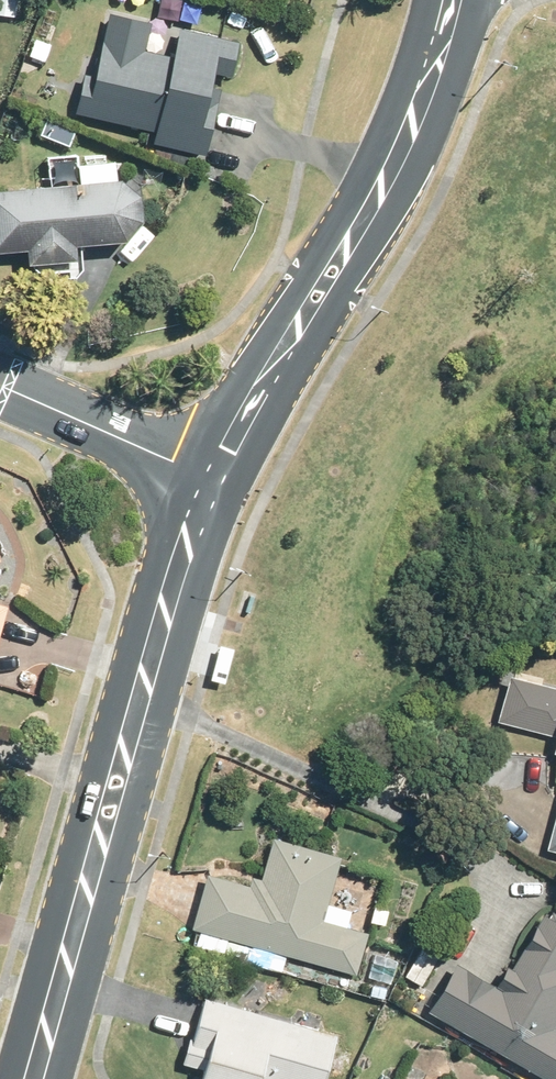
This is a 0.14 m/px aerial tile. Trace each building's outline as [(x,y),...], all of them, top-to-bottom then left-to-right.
[(17,16),(19,0),(0,0),(0,14),(17,16)] [(174,58),(146,51),(152,24),(110,14),(99,59),(97,59),(93,77),(85,76),(77,114),(157,132),(155,142),(207,154),(222,88),(213,86),(217,73),(232,77),(239,43),(181,30),(174,58)] [(36,37),(30,56),(44,61),(51,42),(36,37)] [(0,191),(0,252),(28,249),(30,263),(38,262),(39,275),(52,273),(53,289),(74,287),(74,281),(84,269),(82,244),(129,240),(144,221),(142,194),(123,178),(118,179),(116,161),(79,165),(81,184),(0,191)] [(9,607),(0,605),(0,637),(9,607)] [(239,943),(289,957),(359,977),(371,934),(325,921),(343,858),(276,838),(264,881),(255,879),(252,888),(209,875),(194,930),(239,943)] [(376,906),(371,922),(385,926),(390,910),(376,906)] [(555,914),(551,921),(544,917),(514,970),(508,966),(497,986),(458,965),(430,1013),(546,1078),(555,1078),(555,915),(555,914)] [(284,973),(289,957),(239,943),(234,959),(284,973)] [(423,948),(407,977),(423,987),(439,958),(423,948)] [(206,1070),(204,1078),(326,1078),(337,1036),(206,999),(194,1039),(191,1038),(184,1064),(206,1070)]
